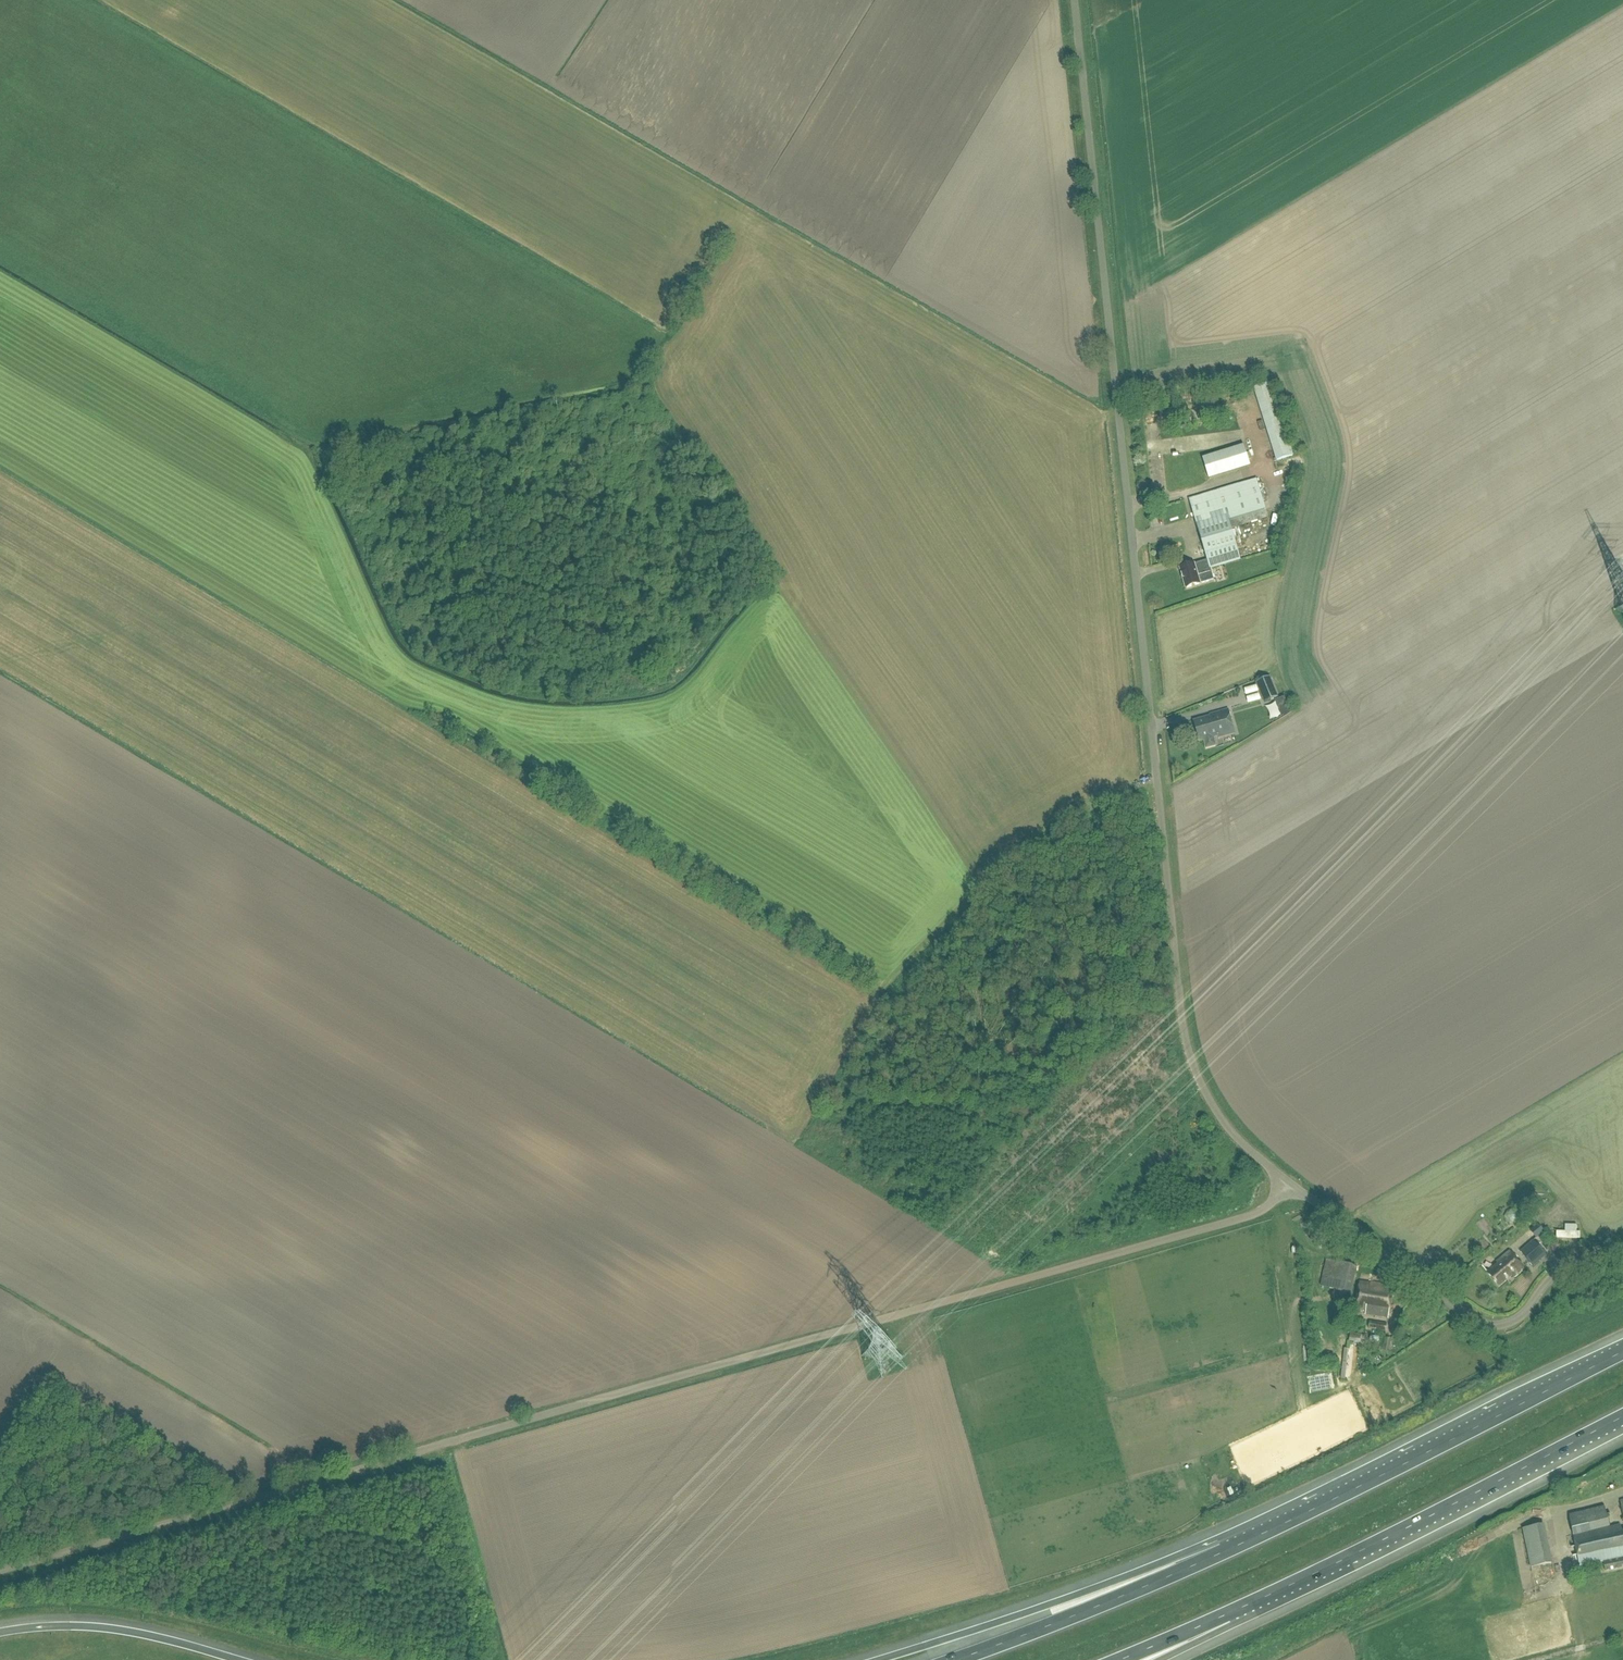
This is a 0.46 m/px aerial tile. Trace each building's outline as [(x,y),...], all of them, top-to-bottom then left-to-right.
[(1293,456),(1270,383),(1254,388),(1277,461),(1293,456)] [(1183,442),(1184,452),(1194,452),(1194,442),(1183,442)] [(1250,466),(1244,446),(1203,458),(1209,478),(1250,466)] [(1269,517),(1257,479),(1189,498),(1207,561),(1195,565),(1195,564),(1180,569),(1186,589),(1201,584),(1201,583),(1214,579),(1210,569),(1241,560),(1232,528),(1269,517)] [(1279,697),(1270,677),(1256,683),(1265,703),(1279,697)] [(1235,734),(1228,710),(1210,715),(1211,717),(1200,720),(1201,721),(1194,723),(1200,741),(1204,740),(1207,749),(1216,746),(1214,738),(1218,737),(1219,739),(1235,734)] [(1534,1210),(1531,1207),(1527,1210),(1526,1209),(1516,1218),(1519,1222),(1534,1210)] [(1546,1256),(1534,1241),(1520,1252),(1532,1268),(1546,1256)] [(1524,1269),(1509,1252),(1496,1263),(1498,1265),(1487,1273),(1499,1287),(1512,1276),(1513,1278),(1524,1269)] [(1357,1262),(1346,1260),(1345,1265),(1326,1260),(1320,1287),(1350,1293),(1357,1262)] [(1394,1286),(1360,1281),(1355,1311),(1366,1313),(1366,1315),(1389,1319),(1394,1286)] [(1386,1324),(1370,1321),(1368,1330),(1385,1332),(1386,1324)] [(1361,1335),(1350,1334),(1349,1342),(1360,1343),(1361,1335)] [(1391,1340),(1385,1339),(1382,1351),(1389,1353),(1391,1340)] [(1609,1527),(1604,1507),(1568,1516),(1573,1535),(1609,1527)] [(1552,1563),(1544,1525),(1523,1530),(1531,1568),(1552,1563)] [(1619,1526),(1573,1536),(1580,1567),(1603,1562),(1605,1571),(1622,1567),(1622,1531),(1621,1532),(1619,1526)] [(1183,1556),(1211,1545),(1208,1539),(1180,1550),(1183,1556)]
